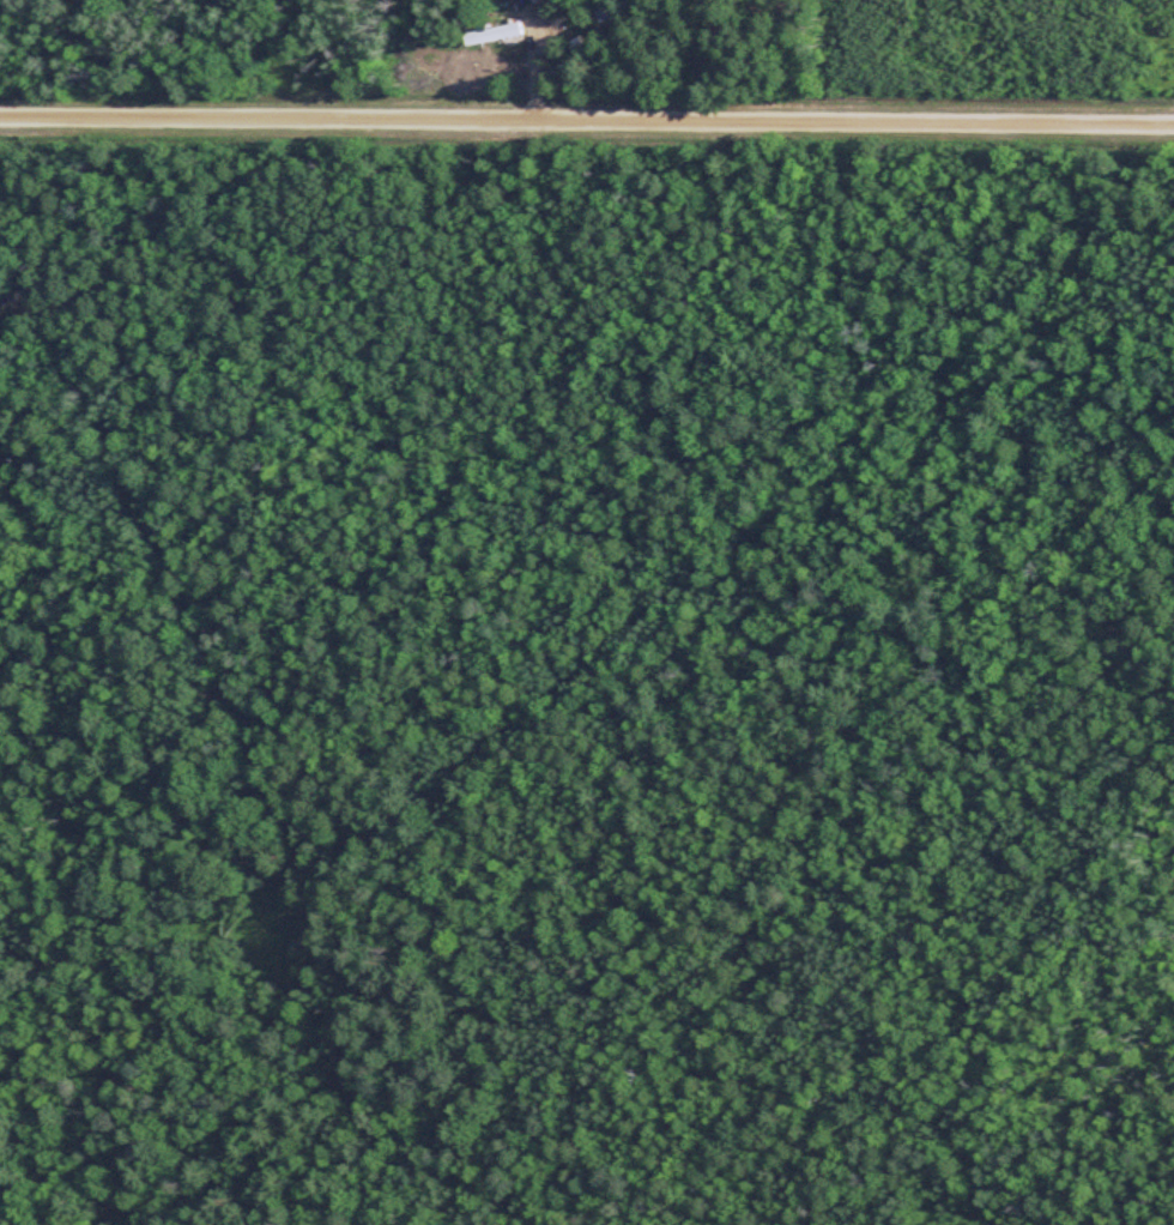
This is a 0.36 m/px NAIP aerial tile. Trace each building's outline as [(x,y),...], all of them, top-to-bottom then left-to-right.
[(542,17),(537,6),(496,21),(501,33),(542,17)] [(10,299),(2,282),(0,283),(0,304),(10,299)]
